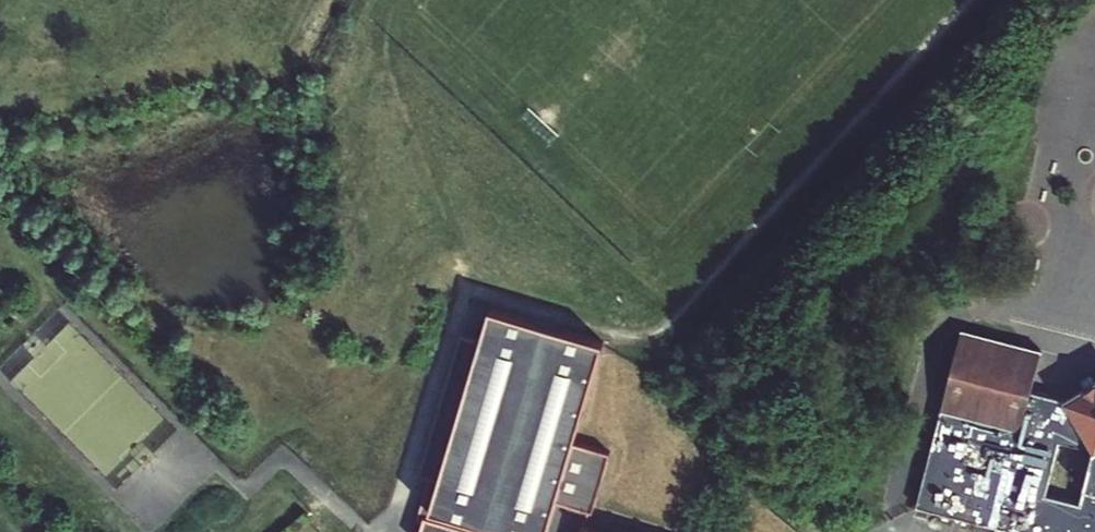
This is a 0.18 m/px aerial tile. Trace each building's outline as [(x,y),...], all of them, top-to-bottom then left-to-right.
[(573,527),(577,512),(580,513),(597,453),(576,447),(606,346),(472,310),(464,341),(443,336),(404,476),(416,480),(404,522),(410,523),(408,531),(590,531),(573,527)] [(971,334),(962,331),(958,347),(971,334)] [(958,347),(917,505),(1019,531),(1094,531),(1094,378),(1058,400),(1022,391),(1033,350),(971,334),(958,347)]
